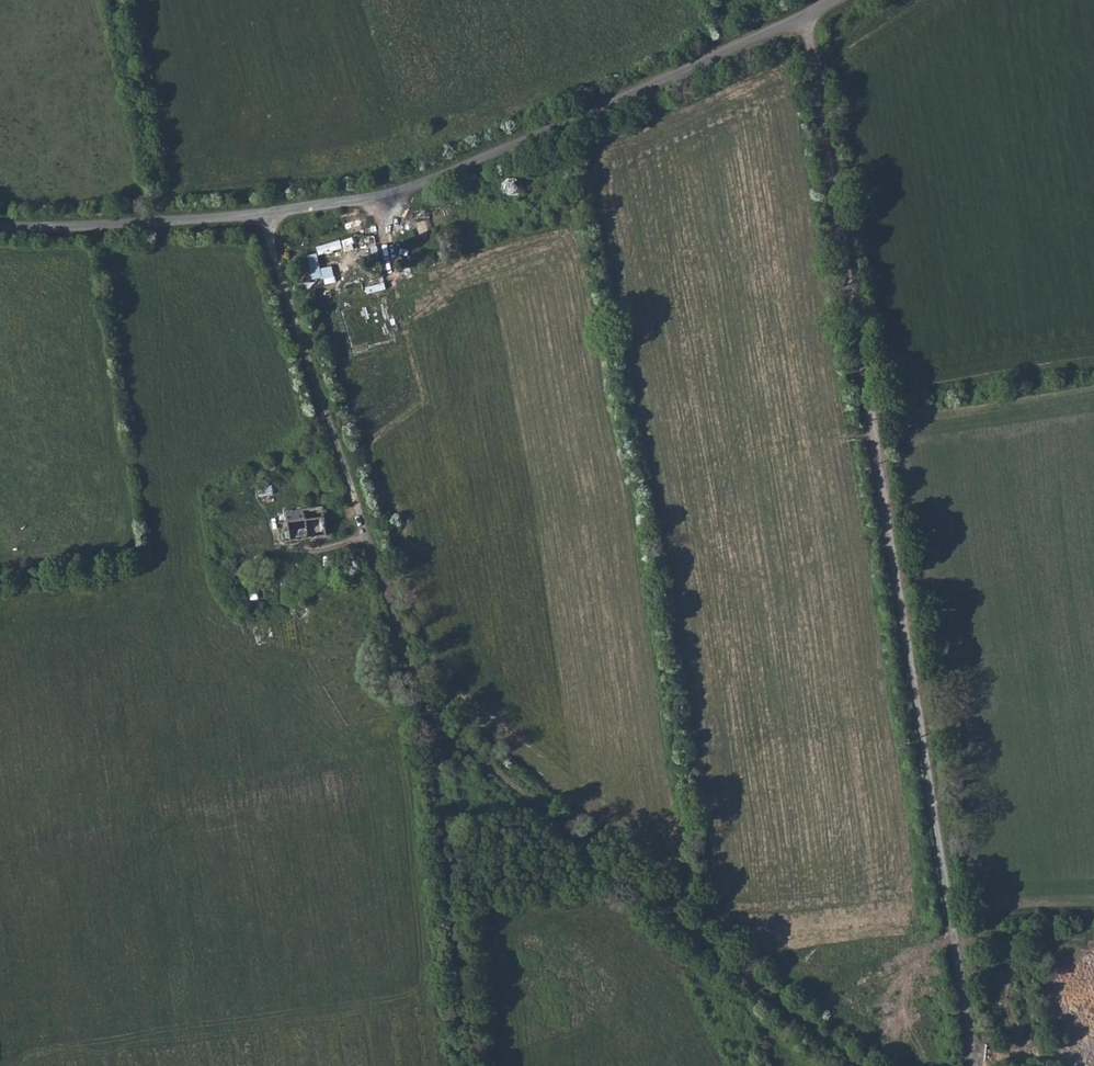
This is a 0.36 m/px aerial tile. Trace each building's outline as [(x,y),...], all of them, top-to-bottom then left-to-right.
[(310,537),(328,534),(324,505),(306,508),(310,537)] [(306,508),(288,511),(292,540),(310,537),(306,508)]
